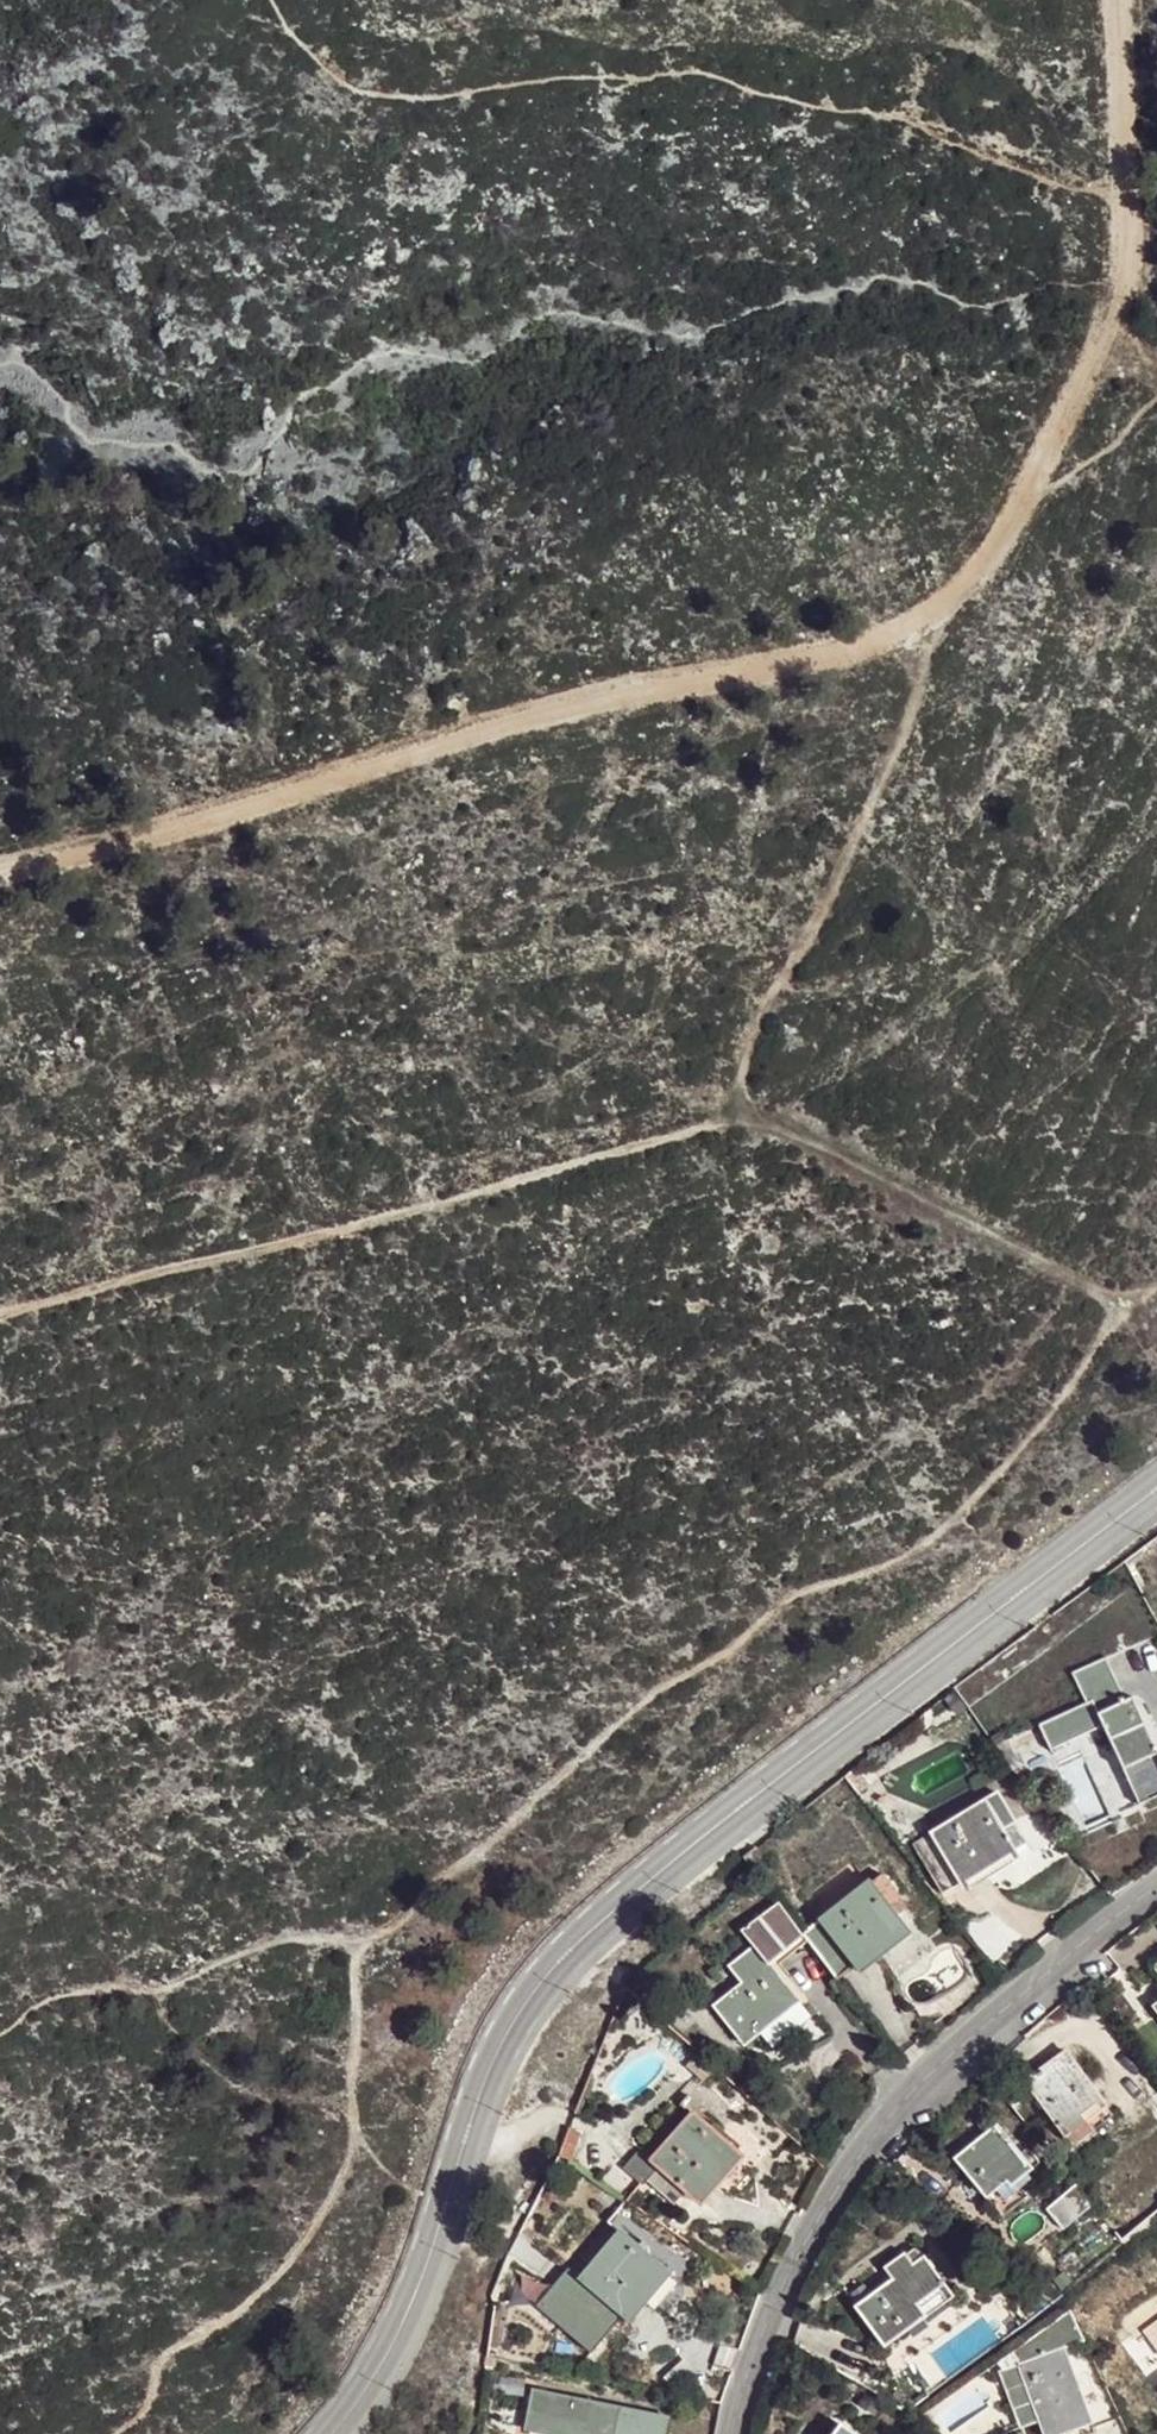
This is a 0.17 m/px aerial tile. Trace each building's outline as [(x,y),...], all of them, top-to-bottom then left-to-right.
[(1065,1674),(1079,1706),(1032,1727),(1047,1761),(1088,1742),(1109,1788),(1156,1766),(1156,1763),(1125,1694),(1117,1698),(1098,1659),(1065,1674)] [(1109,1788),(1126,1826),(1151,1815),(1156,1812),(1156,1766),(1109,1788)] [(995,1831),(1008,1852),(1018,1845),(989,1795),(978,1802),(995,1831)] [(978,1802),(925,1834),(956,1884),(976,1870),(963,1850),(995,1831),(978,1802)] [(963,1850),(976,1870),(992,1861),(1008,1852),(995,1831),(963,1850)] [(956,1884),(925,1834),(910,1844),(939,1894),(956,1884)] [(879,1876),(868,1885),(885,1906),(897,1899),(879,1876)] [(865,1882),(820,1921),(855,1963),(856,1962),(873,1948),(858,1929),(885,1906),(868,1885),(865,1882)] [(803,1935),(777,1899),(743,1928),(756,1944),(731,1962),(745,1979),(715,2001),(745,2040),(771,2019),(797,1998),(768,1961),(803,1935)] [(902,1905),(897,1899),(885,1906),(891,1914),(902,1905)] [(858,1929),(873,1948),(900,1925),(891,1914),(885,1906),(858,1929)] [(814,1926),(806,1939),(817,1954),(839,1979),(847,1971),(855,1963),(820,1921),(814,1926)] [(873,1948),(856,1962),(862,1968),(906,1932),(900,1925),(873,1948)] [(803,1936),(806,1939),(814,1926),(803,1936)] [(1146,2008),(1156,2022),(1156,2000),(1146,2008)] [(1023,2081),(1055,2127),(1095,2100),(1063,2054),(1043,2067),(1023,2081)] [(1095,2100),(1055,2127),(1068,2145),(1107,2118),(1095,2100)] [(704,2126),(687,2111),(683,2118),(676,2184),(683,2190),(691,2197),(708,2178),(732,2150),(737,2145),(723,2133),(709,2121),(704,2126)] [(631,2156),(619,2170),(640,2186),(643,2182),(656,2167),(676,2184),(683,2118),(647,2160),(639,2153),(634,2157),(631,2156)] [(983,2195),(1008,2174),(1021,2163),(993,2127),(973,2143),(953,2159),(983,2195)] [(708,2178),(691,2197),(698,2204),(739,2157),(732,2150),(708,2178)] [(549,2176),(548,2178),(559,2184),(574,2159),(563,2152),(549,2176)] [(656,2167),(643,2182),(671,2205),(683,2190),(676,2184),(656,2167)] [(1025,2194),(1008,2174),(983,2195),(999,2216),(1025,2194)] [(1092,2207),(1074,2185),(1044,2210),(1060,2232),(1092,2207)] [(617,2280),(640,2252),(616,2233),(577,2278),(621,2315),(636,2296),(617,2280)] [(659,2268),(640,2252),(617,2280),(636,2296),(659,2268)] [(872,2293),(854,2306),(880,2343),(920,2314),(916,2308),(945,2288),(922,2257),(909,2266),(902,2256),(884,2268),(891,2279),(872,2293)] [(556,2286),(539,2272),(516,2299),(533,2313),(556,2286)] [(1017,2367),(1042,2433),(1058,2433),(1066,2431),(1088,2423),(1063,2351),(1017,2367)] [(1084,2363),(1070,2370),(1085,2399),(1099,2392),(1084,2363)] [(618,2408),(528,2389),(521,2424),(564,2433),(659,2433),(662,2417),(618,2408)] [(839,2425),(832,2433),(851,2433),(839,2425)]
